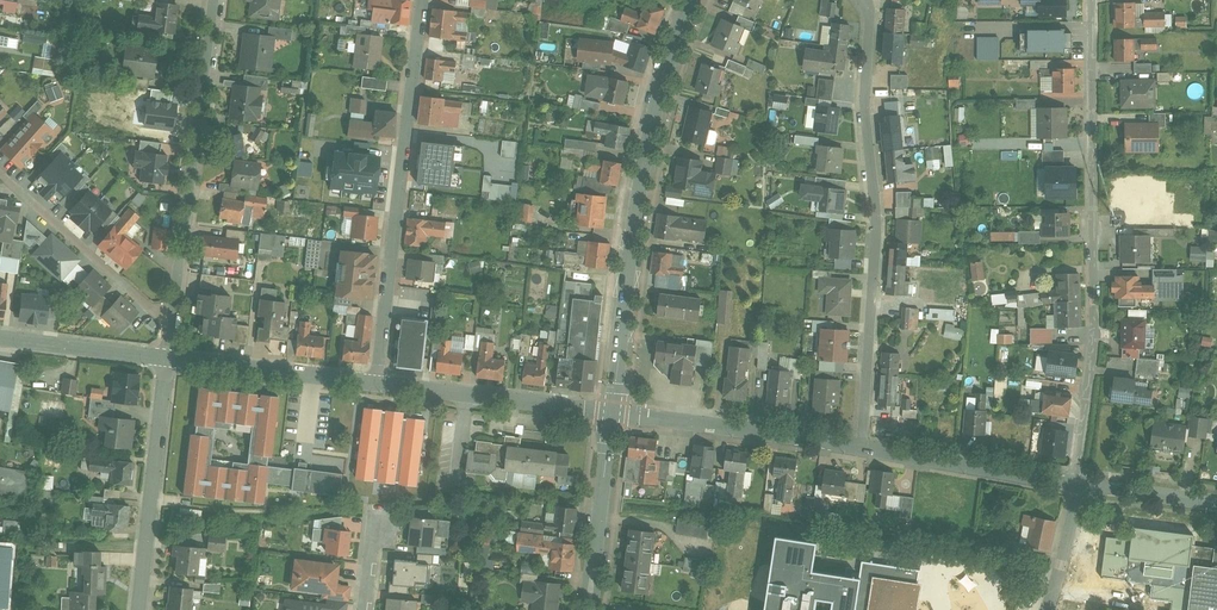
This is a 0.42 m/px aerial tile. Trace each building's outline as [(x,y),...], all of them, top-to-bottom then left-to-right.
[(252,16),(276,19),(279,0),(254,0),(252,16)] [(387,0),(370,0),(369,8),(374,9),(373,20),(408,25),(411,1),(404,0),(392,0),(392,1),(387,0)] [(729,11),(739,15),(742,16),(749,0),(734,0),(729,11)] [(1022,5),(1040,5),(1040,16),(1066,16),(1066,0),(1022,0),(1022,5)] [(178,5),(158,2),(156,18),(141,16),(139,29),(174,34),(178,5)] [(667,9),(647,2),(643,12),(627,7),(623,19),(622,20),(631,23),(638,25),(637,27),(657,34),(667,9)] [(1135,2),(1117,3),(1117,26),(1135,26),(1135,18),(1135,2)] [(829,3),(828,16),(835,17),(837,4),(829,3)] [(21,4),(20,14),(36,16),(37,6),(21,4)] [(487,8),(474,6),(473,13),(472,22),(481,24),(482,15),(486,16),(487,8)] [(450,9),(444,8),(444,9),(435,8),(433,26),(457,29),(458,21),(472,23),(472,22),(473,13),(459,11),(450,10),(450,9)] [(906,9),(889,8),(887,32),(904,34),(906,9)] [(1166,12),(1145,12),(1145,18),(1135,18),(1135,26),(1167,26),(1166,12)] [(623,19),(611,15),(606,29),(626,33),(628,33),(631,23),(622,20),(623,19)] [(739,15),(736,24),(743,27),(752,31),(756,22),(742,16),(739,15)] [(1172,27),(1183,27),(1183,16),(1172,17),(1172,27)] [(724,19),(713,45),(735,54),(740,44),(737,42),(743,27),(736,24),(724,19)] [(832,22),(829,45),(847,48),(850,24),(832,22)] [(922,22),(915,22),(914,34),(921,35),(922,22)] [(550,38),(552,24),(544,23),(542,37),(550,38)] [(366,27),(347,24),(346,33),(358,34),(359,34),(365,34),(366,27)] [(293,29),(270,26),(268,37),(272,38),(292,41),(293,29)] [(457,29),(433,26),(432,36),(455,39),(468,40),(469,31),(457,30),(457,29)] [(1066,30),(1054,30),(1054,28),(1043,28),(1043,30),(1026,30),(1027,48),(1028,48),(1028,52),(1072,52),(1072,33),(1066,33),(1066,30)] [(479,32),(469,31),(468,40),(478,41),(479,32)] [(26,32),(24,41),(60,50),(62,41),(26,32)] [(887,32),(885,57),(890,57),(889,62),(902,63),(904,34),(887,32)] [(628,33),(626,33),(623,41),(633,44),(634,41),(642,44),(644,37),(628,33)] [(365,34),(359,34),(358,34),(355,67),(379,70),(383,36),(365,34)] [(268,37),(247,35),(243,67),(279,71),(279,70),(269,69),(272,38),(268,37)] [(926,37),(912,35),(911,45),(925,46),(926,37)] [(937,38),(926,37),(925,46),(936,47),(937,38)] [(998,38),(979,39),(979,59),(998,59),(998,38)] [(1136,39),(1117,39),(1117,60),(1136,60),(1136,50),(1136,40),(1136,39)] [(1159,40),(1136,40),(1136,50),(1159,50),(1159,40)] [(614,43),(596,41),(595,48),(581,46),(580,59),(585,60),(603,62),(608,63),(612,60),(626,65),(630,54),(629,54),(613,48),(614,43)] [(642,44),(634,41),(633,44),(629,54),(630,54),(626,65),(645,72),(653,48),(642,44)] [(807,49),(805,68),(826,71),(826,72),(836,73),(836,69),(844,70),(847,48),(829,45),(825,45),(824,52),(807,49)] [(157,51),(127,47),(125,62),(133,63),(132,73),(144,75),(151,75),(154,76),(157,51)] [(57,60),(36,56),(34,69),(55,72),(57,60)] [(446,61),(429,59),(426,79),(444,81),(446,71),(458,72),(459,63),(446,61)] [(729,59),(726,67),(744,75),(747,67),(729,59)] [(767,66),(750,59),(748,65),(765,72),(767,66)] [(603,62),(585,60),(584,68),(602,69),(603,62)] [(1048,60),(1031,60),(1031,69),(1041,69),(1048,69),(1048,60)] [(1153,64),(1138,63),(1138,60),(1136,60),(1135,73),(1153,73),(1153,64)] [(466,63),(459,63),(458,72),(465,73),(466,63)] [(704,65),(697,90),(719,96),(722,85),(718,84),(722,69),(704,65)] [(1074,68),(1053,68),(1053,69),(1048,69),(1041,69),(1041,77),(1054,77),(1054,92),(1074,92),(1074,68)] [(959,73),(949,73),(949,86),(959,86),(959,73)] [(1171,73),(1158,73),(1158,82),(1171,82),(1171,73)] [(269,77),(246,74),(244,86),(259,88),(259,89),(268,90),(269,77)] [(909,75),(892,74),(892,89),(909,89),(909,75)] [(143,79),(134,78),(133,86),(143,87),(149,88),(151,75),(144,75),(143,79)] [(388,79),(363,76),(362,87),(387,90),(388,79)] [(611,78),(592,76),(590,77),(589,88),(591,91),(589,92),(587,90),(586,90),(589,95),(606,97),(605,100),(624,104),(629,81),(611,77),(611,78)] [(819,79),(816,98),(820,99),(832,100),(835,81),(819,79)] [(1155,82),(1123,82),(1123,107),(1142,106),(1142,102),(1155,102),(1155,82)] [(59,86),(46,90),(51,103),(63,99),(59,86)] [(244,86),(236,86),(232,116),(255,119),(259,89),(259,88),(244,86)] [(583,95),(577,94),(574,108),(580,108),(582,98),(583,98),(583,95)] [(785,97),(775,95),(774,105),(784,106),(785,97)] [(446,99),(424,96),(421,123),(443,125),(444,115),(448,116),(448,112),(445,111),(446,100),(446,99)] [(818,106),(819,106),(820,99),(816,98),(806,97),(805,105),(818,107),(818,106)] [(361,99),(351,98),(350,112),(359,113),(361,99)] [(583,98),(582,98),(580,108),(600,111),(602,103),(583,98)] [(38,100),(23,116),(29,121),(35,115),(44,105),(38,100)] [(465,102),(446,100),(445,111),(448,112),(464,113),(465,102)] [(1036,100),(1017,100),(1017,109),(1036,109),(1036,100)] [(177,105),(146,102),(145,115),(143,127),(174,131),(177,105)] [(8,113),(0,105),(0,122),(8,113)] [(818,107),(815,130),(836,133),(839,108),(819,106),(818,106),(818,107)] [(691,107),(683,138),(705,143),(712,112),(691,107)] [(716,107),(714,114),(728,118),(730,110),(716,107)] [(953,108),(953,120),(965,120),(965,108),(953,108)] [(1066,108),(1039,108),(1040,138),(1066,137),(1065,137),(1065,119),(1066,119),(1066,108)] [(398,113),(377,110),(375,123),(350,120),(348,136),(374,139),(375,134),(395,137),(398,113)] [(1166,113),(1149,113),(1149,125),(1157,125),(1157,128),(1166,127),(1166,113)] [(315,115),(308,114),(306,136),(312,137),(315,115)] [(914,114),(907,115),(908,126),(915,126),(914,114)] [(29,121),(3,150),(21,167),(53,131),(35,115),(29,121)] [(448,116),(444,115),(443,125),(454,127),(456,117),(448,116)] [(0,129),(0,131),(4,135),(18,122),(12,116),(0,129)] [(900,116),(889,117),(890,127),(883,128),(886,151),(903,149),(900,116)] [(1202,117),(1201,134),(1210,134),(1210,117),(1202,117)] [(597,122),(589,120),(587,130),(595,132),(597,122)] [(631,128),(611,124),(597,122),(595,132),(609,134),(606,146),(626,150),(631,128)] [(1149,125),(1127,125),(1127,130),(1125,130),(1125,139),(1127,139),(1127,151),(1150,151),(1150,146),(1158,145),(1157,128),(1157,125),(1149,125)] [(269,134),(258,128),(251,139),(258,143),(262,137),(266,140),(269,134)] [(969,133),(959,135),(961,147),(972,145),(969,133)] [(242,134),(224,137),(228,157),(245,154),(242,134)] [(794,143),(818,146),(818,145),(819,138),(795,135),(794,143)] [(598,142),(567,138),(566,147),(585,149),(597,151),(598,142)] [(139,151),(161,154),(162,143),(141,141),(139,151)] [(517,143),(504,141),(502,156),(515,158),(517,143)] [(457,146),(425,142),(420,184),(455,188),(456,187),(457,176),(454,176),(457,146)] [(818,146),(815,169),(840,173),(844,148),(818,145),(818,146)] [(953,146),(944,147),(946,167),(954,166),(953,146)] [(585,149),(566,147),(565,156),(584,158),(585,149)] [(939,148),(927,149),(929,168),(940,167),(939,148)] [(886,151),(888,181),(916,179),(915,164),(904,165),(903,149),(886,151)] [(1047,169),(1064,169),(1064,150),(1042,150),(1043,169),(1047,169)] [(142,168),(140,181),(163,184),(165,175),(167,175),(168,165),(166,165),(167,155),(161,154),(139,151),(135,151),(133,167),(142,168)] [(61,153),(37,178),(46,187),(40,193),(47,200),(53,194),(60,200),(82,176),(72,166),(73,165),(61,153)] [(334,154),(325,153),(324,167),(332,168),(334,154)] [(379,158),(334,153),(334,154),(332,168),(330,187),(342,188),(342,191),(363,193),(363,191),(375,192),(379,158)] [(719,156),(716,174),(730,176),(733,159),(719,156)] [(624,163),(604,159),(604,160),(590,157),(588,169),(601,172),(600,179),(600,182),(615,185),(620,186),(621,178),(622,172),(624,163)] [(681,158),(676,186),(698,190),(701,172),(703,161),(681,158)] [(261,164),(235,161),(232,184),(232,185),(241,186),(258,188),(261,164)] [(313,163),(299,161),(297,176),(311,177),(313,163)] [(521,179),(531,179),(531,165),(521,165),(521,179)] [(479,168),(464,166),(463,174),(477,176),(479,168)] [(1064,169),(1047,169),(1047,197),(1076,197),(1076,168),(1064,169)] [(697,196),(713,199),(717,175),(701,172),(698,190),(697,196)] [(493,177),(485,176),(483,191),(491,192),(492,184),(493,177)] [(600,179),(585,177),(583,190),(614,194),(615,185),(600,182),(600,179)] [(817,177),(816,187),(846,190),(847,181),(817,177)] [(85,183),(74,197),(80,202),(89,191),(90,192),(92,189),(85,183)] [(232,184),(220,183),(219,190),(241,193),(241,186),(232,185),(232,184)] [(516,203),(518,184),(513,183),(512,186),(510,202),(516,203)] [(512,186),(492,184),(491,192),(490,199),(510,202),(512,186)] [(1148,184),(1130,184),(1123,184),(1120,184),(1114,184),(1114,202),(1121,202),(1121,211),(1134,211),(1139,211),(1156,210),(1156,198),(1156,190),(1149,190),(1148,184)] [(816,187),(803,185),(802,198),(822,200),(821,210),(831,212),(844,213),(845,213),(847,190),(846,190),(816,187)] [(80,225),(100,201),(90,192),(89,191),(80,202),(72,211),(75,214),(72,218),(80,225)] [(606,197),(580,193),(579,201),(582,201),(579,224),(602,226),(606,197)] [(779,194),(768,202),(772,208),(784,200),(779,194)] [(100,201),(80,225),(87,231),(90,227),(94,231),(101,223),(111,210),(101,201),(106,195),(100,201)] [(268,199),(246,195),(245,201),(245,202),(241,224),(250,226),(252,216),(264,218),(265,211),(266,211),(267,209),(266,209),(268,199)] [(912,196),(897,196),(897,207),(911,207),(912,196)] [(12,241),(15,221),(18,222),(19,214),(10,212),(13,200),(0,198),(0,239),(12,241)] [(245,201),(224,198),(220,217),(225,218),(233,219),(233,222),(241,224),(245,202),(245,201)] [(290,202),(280,201),(278,209),(289,211),(290,202)] [(534,205),(520,204),(518,222),(532,224),(534,205)] [(337,206),(327,205),(326,214),(336,215),(337,206)] [(366,208),(345,206),(345,208),(344,215),(355,217),(355,215),(365,216),(366,208)] [(911,207),(897,207),(898,218),(910,217),(911,207)] [(918,207),(911,207),(910,217),(910,218),(917,218),(918,207)] [(111,232),(100,245),(126,268),(142,250),(124,234),(140,216),(131,209),(119,222),(111,232)] [(111,210),(101,223),(107,228),(115,219),(118,215),(112,209),(111,210)] [(831,212),(830,219),(843,220),(844,213),(831,212)] [(660,213),(657,237),(676,240),(676,237),(679,217),(679,216),(660,213)] [(1069,214),(1044,214),(1044,235),(1069,235),(1069,214)] [(365,216),(355,215),(355,217),(353,236),(374,239),(375,234),(376,234),(377,225),(376,225),(377,217),(365,216)] [(431,220),(410,217),(406,244),(427,246),(429,234),(431,220)] [(708,222),(679,217),(676,237),(705,241),(708,222)] [(41,244),(47,237),(27,219),(24,241),(30,245),(35,239),(41,244)] [(115,219),(107,228),(111,232),(119,222),(115,219)] [(843,220),(830,219),(830,228),(854,230),(854,222),(843,220)] [(447,222),(431,220),(429,234),(445,236),(447,222)] [(921,221),(899,220),(897,242),(908,243),(911,240),(920,241),(921,221)] [(170,230),(156,228),(154,247),(168,249),(170,230)] [(829,228),(827,247),(832,247),(831,258),(837,258),(852,259),(855,259),(857,230),(854,230),(830,228),(829,228)] [(247,231),(227,229),(226,238),(226,239),(238,240),(246,241),(247,231)] [(1041,231),(1020,231),(1020,244),(1041,244),(1041,231)] [(80,259),(52,232),(47,237),(41,244),(32,254),(60,280),(80,259)] [(1015,232),(991,232),(991,241),(1016,241),(1015,232)] [(275,234),(261,233),(258,260),(271,261),(273,250),(275,234)] [(286,236),(275,234),(273,250),(284,251),(286,236)] [(226,238),(204,235),(204,237),(202,238),(202,243),(204,244),(202,254),(236,258),(238,240),(226,239),(226,238)] [(1133,236),(1123,236),(1123,261),(1145,261),(1145,246),(1149,246),(1149,237),(1149,236),(1133,236)] [(24,241),(15,239),(13,251),(2,249),(1,256),(20,260),(21,260),(24,241)] [(323,241),(309,239),(305,267),(316,269),(319,269),(323,241)] [(612,244),(590,241),(589,254),(587,265),(590,266),(609,268),(612,244)] [(897,242),(891,242),(889,264),(907,265),(908,243),(897,242)] [(1208,248),(1198,248),(1198,255),(1192,255),(1192,260),(1207,261),(1208,253),(1208,248)] [(367,254),(342,251),(337,294),(341,294),(341,295),(353,297),(362,297),(371,298),(373,281),(374,281),(375,273),(374,273),(376,255),(366,254),(367,254)] [(589,254),(566,251),(565,262),(587,265),(589,254)] [(654,251),(651,273),(670,275),(671,274),(683,276),(685,267),(672,265),(674,254),(654,251)] [(446,255),(427,253),(426,260),(436,261),(435,264),(445,265),(446,255)] [(1,256),(0,263),(0,270),(18,273),(20,260),(1,256)] [(837,258),(836,268),(851,269),(852,259),(837,258)] [(426,260),(413,259),(412,268),(409,267),(408,278),(420,280),(420,281),(424,281),(424,280),(433,282),(435,264),(436,261),(426,260)] [(21,260),(20,260),(18,273),(26,274),(28,261),(21,260)] [(982,261),(970,262),(972,281),(984,279),(982,261)] [(587,265),(565,262),(564,269),(566,269),(566,270),(589,272),(590,266),(587,265)] [(907,265),(889,264),(888,287),(887,294),(904,295),(905,295),(905,288),(907,265)] [(319,269),(316,269),(315,276),(323,277),(324,270),(319,269)] [(1177,269),(1156,269),(1156,287),(1156,297),(1170,297),(1170,287),(1177,287),(1177,269)] [(822,279),(832,279),(833,271),(813,270),(813,278),(822,279)] [(110,287),(93,271),(76,289),(93,305),(89,308),(95,314),(108,300),(103,295),(110,287)] [(226,276),(202,274),(200,288),(220,291),(221,284),(225,284),(226,276)] [(1081,300),(1080,274),(1059,274),(1059,290),(1057,301),(1081,300)] [(1139,276),(1117,276),(1117,283),(1113,283),(1113,292),(1117,292),(1117,298),(1139,298),(1139,297),(1156,297),(1156,287),(1139,286),(1139,276)] [(830,292),(828,313),(849,314),(851,281),(832,279),(822,279),(821,291),(830,292)] [(579,283),(567,281),(557,357),(561,357),(561,356),(568,357),(577,298),(579,283)] [(594,285),(579,283),(577,298),(592,300),(594,285)] [(277,289),(262,287),(261,299),(260,299),(258,316),(265,316),(264,328),(260,327),(258,340),(263,340),(263,339),(270,340),(270,338),(281,339),(283,326),(285,302),(275,301),(277,289)] [(720,289),(717,322),(726,323),(729,297),(732,297),(732,290),(720,289)] [(1059,290),(1042,292),(1044,304),(1057,301),(1059,290)] [(353,297),(341,295),(341,294),(337,294),(336,293),(334,304),(352,306),(353,297)] [(49,297),(22,294),(18,321),(47,324),(49,297)] [(231,296),(211,294),(211,295),(199,294),(196,313),(204,314),(203,324),(207,325),(206,335),(222,336),(222,337),(234,339),(236,324),(237,317),(229,316),(231,296)] [(658,313),(658,316),(699,321),(702,299),(660,294),(659,305),(657,305),(656,313),(658,313)] [(592,300),(577,298),(568,357),(597,360),(604,296),(597,295),(597,301),(592,300)] [(121,297),(114,305),(108,300),(95,314),(101,319),(104,316),(121,331),(138,313),(121,297)] [(1081,300),(1057,301),(1057,316),(1058,328),(1081,327),(1081,300)] [(548,318),(558,318),(559,305),(549,305),(548,318)] [(359,307),(348,306),(346,323),(357,324),(358,314),(359,307)] [(919,308),(911,308),(910,318),(919,319),(919,308)] [(955,310),(931,308),(930,319),(955,320),(955,310)] [(372,315),(358,314),(357,324),(355,337),(360,338),(362,327),(370,328),(372,315)] [(1049,329),(1032,329),(1032,344),(1048,344),(1053,344),(1053,328),(1058,328),(1057,316),(1049,316),(1049,329)] [(430,320),(404,317),(403,319),(406,319),(405,330),(402,330),(399,355),(402,355),(400,366),(398,366),(398,368),(423,371),(430,320)] [(910,318),(903,318),(902,329),(918,330),(919,319),(910,318)] [(812,332),(822,333),(823,328),(834,329),(834,321),(813,320),(812,332)] [(1146,321),(1125,320),(1124,347),(1141,347),(1145,347),(1146,321)] [(310,322),(301,321),(299,334),(309,335),(310,322)] [(251,326),(236,324),(234,339),(233,344),(248,345),(251,326)] [(291,327),(283,326),(281,339),(289,340),(291,327)] [(963,329),(947,326),(945,337),(961,340),(963,329)] [(370,328),(362,327),(360,338),(360,341),(369,342),(370,328)] [(822,333),(820,360),(845,362),(846,362),(849,330),(834,329),(823,328),(822,333)] [(484,332),(478,332),(475,350),(482,351),(483,340),(484,332)] [(497,334),(484,332),(483,340),(496,342),(497,334)] [(532,334),(523,333),(520,354),(529,355),(532,334)] [(299,334),(298,334),(297,341),(296,354),(322,357),(324,337),(309,335),(299,334)] [(1012,334),(999,334),(999,344),(1012,345),(1012,334)] [(1213,339),(1204,337),(1202,346),(1211,348),(1213,339)] [(688,338),(687,345),(697,347),(694,364),(711,366),(714,341),(688,338)] [(360,341),(345,339),(342,360),(368,363),(369,342),(360,341)] [(465,354),(451,352),(453,340),(443,339),(442,351),(441,351),(440,359),(438,372),(462,375),(465,354)] [(297,341),(289,340),(287,353),(296,354),(297,341)] [(496,342),(483,340),(482,351),(481,356),(480,356),(478,377),(504,380),(506,360),(494,358),(496,342)] [(732,340),(731,346),(750,348),(749,357),(758,358),(759,343),(732,340)] [(658,360),(658,363),(673,380),(673,383),(691,385),(694,364),(697,347),(687,345),(659,341),(657,360),(658,360)] [(538,365),(527,364),(524,382),(546,385),(548,366),(550,344),(540,343),(538,365)] [(758,358),(758,368),(768,369),(769,344),(759,343),(758,358)] [(1053,344),(1048,344),(1048,355),(1051,355),(1052,352),(1070,354),(1070,344),(1053,344)] [(727,378),(724,396),(735,397),(734,399),(743,401),(744,398),(746,399),(748,381),(746,380),(749,357),(750,348),(731,346),(727,378)] [(1141,347),(1124,347),(1123,358),(1138,359),(1140,359),(1141,347)] [(901,353),(883,352),(882,375),(899,376),(901,353)] [(1070,354),(1052,352),(1051,355),(1049,373),(1075,376),(1078,355),(1070,354)] [(568,357),(561,356),(561,357),(558,387),(572,388),(571,389),(592,391),(595,388),(598,361),(568,357)] [(792,359),(790,371),(790,379),(801,380),(802,360),(792,359)] [(1140,359),(1138,359),(1136,374),(1157,377),(1158,360),(1140,359)] [(844,372),(845,362),(820,360),(819,370),(842,372),(844,372)] [(0,361),(0,409),(11,411),(19,364),(0,361)] [(769,390),(767,404),(786,406),(790,379),(790,371),(770,369),(768,390),(769,390)] [(816,370),(815,378),(841,380),(842,372),(819,370),(816,370)] [(114,392),(114,401),(116,401),(135,403),(136,395),(137,395),(139,384),(137,384),(137,376),(117,373),(116,383),(114,382),(113,392),(114,392)] [(899,376),(882,375),(880,403),(897,405),(899,376)] [(65,378),(63,393),(75,395),(77,380),(65,378)] [(815,378),(813,412),(830,413),(831,405),(839,406),(841,380),(815,378)] [(1136,381),(1115,378),(1115,385),(1112,384),(1110,399),(1133,402),(1151,404),(1153,391),(1148,390),(1135,389),(1136,381)] [(279,396),(261,394),(261,397),(258,397),(258,394),(200,387),(195,425),(197,425),(196,434),(191,433),(184,494),(202,496),(202,493),(206,494),(205,496),(264,504),(266,483),(268,466),(267,465),(269,456),(272,457),(279,396)] [(1073,395),(1047,391),(1046,401),(1033,399),(1031,411),(1070,417),(1073,395)] [(987,394),(977,393),(975,410),(985,410),(987,394)] [(114,401),(91,398),(90,407),(115,410),(116,401),(114,401)] [(43,413),(66,418),(69,404),(46,399),(43,413)] [(115,410),(90,407),(89,416),(103,418),(103,417),(115,419),(115,410)] [(918,409),(911,409),(911,410),(904,410),(904,416),(917,417),(918,409)] [(975,410),(967,409),(965,433),(984,435),(986,411),(985,410),(975,410)] [(1208,419),(1192,416),(1190,428),(1190,435),(1206,438),(1208,419)] [(115,419),(103,417),(103,418),(101,429),(109,431),(108,446),(130,448),(134,421),(115,419)] [(1043,420),(1036,419),(1034,432),(1041,433),(1043,420)] [(1190,428),(1156,424),(1153,447),(1164,448),(1163,452),(1172,454),(1172,450),(1183,451),(1185,437),(1189,438),(1190,435),(1190,428)] [(1068,431),(1047,429),(1044,455),(1065,457),(1068,431)] [(398,456),(373,453),(371,475),(404,479),(405,469),(410,470),(413,437),(400,436),(398,456)] [(658,440),(632,436),(629,457),(630,457),(642,458),(655,460),(656,460),(658,440)] [(494,443),(479,441),(477,452),(471,451),(468,471),(490,474),(497,468),(506,470),(542,474),(542,471),(556,473),(559,455),(559,453),(521,447),(522,441),(506,438),(505,445),(494,443)] [(716,448),(697,445),(694,465),(697,466),(696,475),(706,477),(706,479),(709,479),(710,473),(713,473),(716,448)] [(749,453),(728,450),(725,470),(733,471),(731,485),(743,486),(743,485),(745,472),(747,473),(749,453)] [(571,457),(559,455),(556,473),(560,473),(569,474),(571,457)] [(798,459),(777,456),(775,477),(781,478),(781,477),(795,479),(798,459)] [(100,459),(83,457),(82,468),(99,470),(100,459)] [(642,458),(630,457),(627,480),(625,498),(632,499),(634,481),(639,482),(660,485),(661,472),(663,461),(656,460),(655,460),(653,471),(641,469),(642,458)] [(655,460),(642,458),(641,469),(653,471),(655,460)] [(135,463),(114,460),(114,461),(100,459),(99,470),(98,473),(102,473),(102,474),(105,475),(105,477),(112,478),(112,482),(132,485),(133,477),(133,478),(134,470),(135,463)] [(671,462),(663,461),(661,472),(664,473),(669,473),(671,462)] [(344,474),(307,469),(308,463),(299,462),(299,468),(295,467),(292,486),(292,490),(338,495),(339,489),(342,489),(344,474)] [(678,463),(671,462),(669,473),(669,475),(676,476),(678,463)] [(30,497),(34,472),(0,466),(0,492),(30,497)] [(294,469),(268,466),(266,483),(292,486),(294,469)] [(894,473),(874,470),(874,471),(872,485),(871,492),(878,493),(876,506),(885,508),(887,494),(891,495),(894,473)] [(847,473),(826,471),(824,492),(834,493),(834,492),(843,494),(843,497),(846,497),(846,496),(858,498),(860,483),(846,481),(847,473)] [(569,474),(560,473),(559,484),(575,485),(576,475),(569,474)] [(706,477),(696,475),(693,491),(688,490),(686,501),(715,503),(716,497),(718,485),(706,484),(706,479),(706,477)] [(795,479),(781,477),(781,478),(778,499),(792,501),(795,479)] [(724,482),(718,482),(718,485),(716,497),(722,498),(724,482)] [(743,486),(731,485),(729,495),(743,497),(745,486),(743,485),(743,486)] [(121,491),(105,489),(104,497),(120,499),(121,491)] [(775,493),(767,492),(764,512),(773,513),(775,493)] [(104,497),(89,495),(88,504),(93,505),(93,504),(103,505),(104,497)] [(915,498),(903,496),(900,517),(912,519),(915,498)] [(823,499),(816,498),(814,511),(822,512),(823,499)] [(103,505),(93,504),(93,505),(92,515),(107,517),(108,506),(103,505)] [(129,507),(109,504),(108,506),(107,517),(106,529),(123,531),(123,528),(127,528),(129,507)] [(203,510),(181,507),(180,515),(202,518),(203,510)] [(577,509),(557,507),(556,523),(548,522),(547,529),(575,532),(578,531),(578,526),(576,524),(577,509)] [(1057,522),(1025,515),(1023,525),(1032,527),(1028,546),(1050,550),(1057,522)] [(342,516),(324,519),(323,530),(326,531),(326,530),(335,531),(335,526),(341,527),(342,516)] [(436,519),(425,519),(414,518),(412,544),(419,545),(434,546),(435,536),(450,537),(452,521),(437,519),(436,519)] [(710,524),(680,519),(677,533),(708,538),(710,524)] [(540,525),(523,523),(522,532),(538,534),(540,525)] [(1216,549),(1193,546),(1194,536),(1136,528),(1132,559),(1129,580),(1188,588),(1185,609),(1216,609),(1216,549)] [(656,532),(632,529),(625,590),(649,593),(656,532)] [(349,532),(337,530),(337,531),(335,531),(326,530),(326,531),(325,542),(328,542),(327,551),(346,554),(349,532)] [(226,537),(209,535),(208,550),(224,552),(226,537)] [(813,571),(817,543),(784,538),(776,536),(765,609),(816,609),(818,599),(833,602),(831,609),(915,609),(918,587),(920,570),(862,561),(860,579),(813,571)] [(1026,544),(1007,540),(1005,548),(1024,552),(1026,544)] [(555,542),(542,541),(541,551),(554,553),(555,542)] [(576,545),(555,542),(554,553),(552,567),(557,568),(569,569),(573,570),(576,545)] [(434,546),(419,545),(418,553),(441,555),(442,547),(434,546)] [(0,546),(0,602),(6,602),(7,602),(10,557),(11,557),(12,547),(0,546)] [(205,549),(175,546),(174,556),(180,556),(178,572),(202,575),(205,549)] [(102,551),(78,550),(77,565),(84,565),(101,566),(102,551)] [(855,553),(837,550),(835,558),(853,560),(855,553)] [(1132,559),(1105,555),(1102,576),(1129,580),(1132,559)] [(707,560),(686,557),(684,571),(705,574),(707,560)] [(332,565),(297,561),(294,586),(325,590),(334,591),(335,585),(336,579),(328,578),(328,574),(335,575),(335,573),(333,572),(334,568),(334,567),(333,566),(332,565)] [(420,564),(396,562),(395,588),(418,589),(418,585),(431,586),(432,568),(420,567),(420,564)] [(101,566),(84,565),(83,573),(87,573),(86,582),(88,583),(87,592),(95,594),(106,594),(107,567),(101,566)] [(540,575),(523,573),(522,582),(527,583),(527,582),(538,583),(538,582),(539,582),(540,575)] [(538,582),(538,583),(527,582),(527,583),(525,596),(536,598),(535,609),(558,609),(561,585),(539,582),(538,582)] [(222,583),(205,583),(204,591),(221,593),(222,583)] [(349,586),(335,585),(334,591),(325,590),(324,598),(328,598),(347,601),(349,586)] [(172,586),(170,603),(169,603),(168,609),(190,609),(193,589),(172,586)] [(1010,602),(1019,602),(1020,588),(1010,587),(1010,602)] [(71,591),(71,597),(64,597),(63,609),(95,609),(95,594),(87,592),(71,591)] [(440,595),(423,594),(423,602),(439,603),(440,595)] [(241,595),(240,605),(250,606),(252,596),(241,595)] [(328,598),(327,606),(327,609),(346,609),(347,601),(328,598)] [(389,598),(388,609),(411,609),(411,608),(417,609),(418,600),(389,598)] [(285,609),(327,609),(327,606),(286,601),(285,609)]
